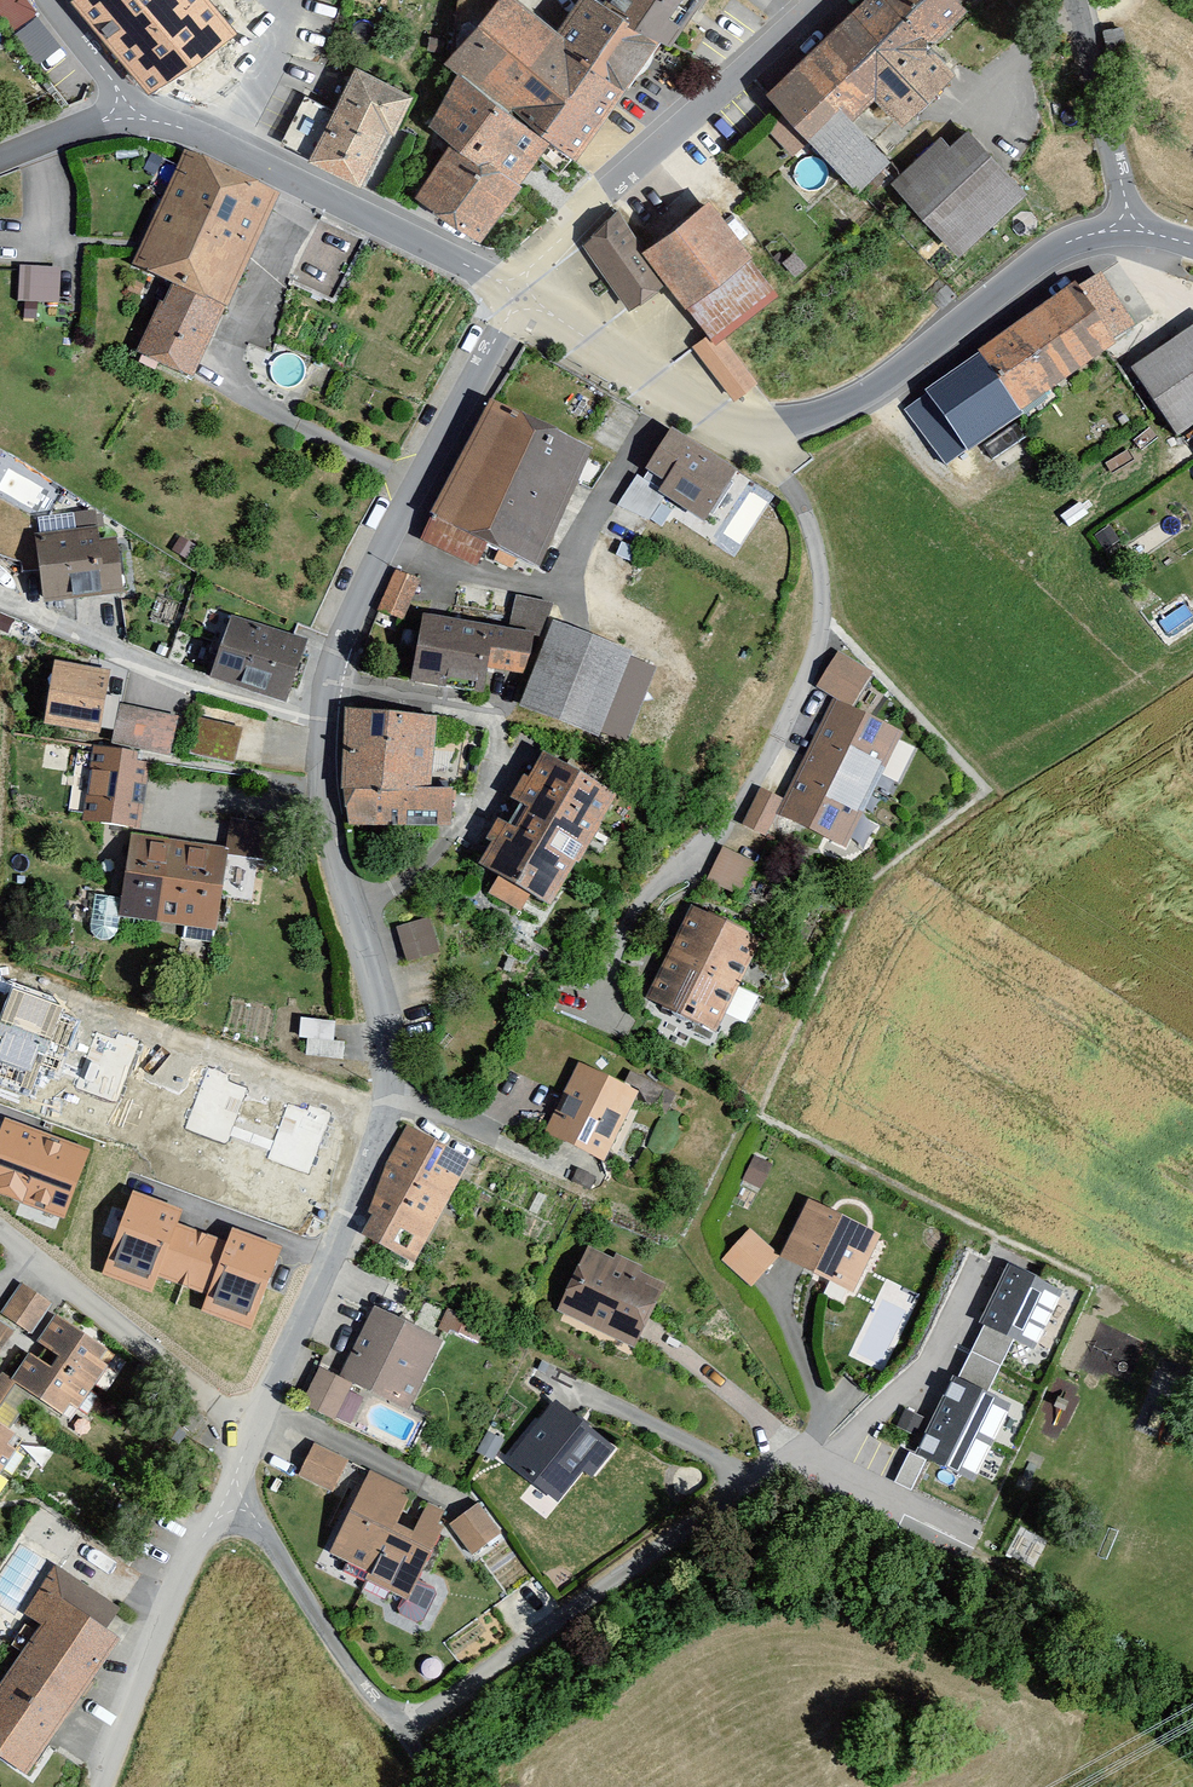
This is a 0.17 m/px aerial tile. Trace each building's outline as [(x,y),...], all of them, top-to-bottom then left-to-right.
[(62,42),(30,0),(0,0),(0,9),(39,60),(62,42)] [(151,81),(224,34),(192,0),(79,0),(151,81)] [(483,238),(553,144),(575,158),(618,90),(629,97),(663,36),(673,40),(699,0),(578,0),(559,27),(522,0),(496,0),(447,62),(456,70),(429,122),(452,139),(418,195),(483,238)] [(773,87),(794,109),(775,128),(798,151),(816,134),(869,188),(896,162),(879,144),(961,64),(937,40),(979,0),(862,0),(773,87)] [(1136,27),(1105,34),(1113,79),(1145,73),(1136,27)] [(280,146),(369,188),(415,91),(356,64),(335,108),(305,93),(280,146)] [(893,181),(959,255),(1028,193),(968,128),(950,144),(943,136),(893,181)] [(279,190),(184,147),(132,261),(172,279),(227,304),(279,190)] [(689,349),(734,407),(763,385),(726,337),(781,295),(707,201),(644,249),(618,216),(582,244),(630,305),(665,279),(708,334),(689,349)] [(19,302),(59,303),(60,268),(20,267),(19,302)] [(906,411),(948,472),(1128,350),(1124,344),(1146,329),(1106,269),(926,390),(929,395),(906,411)] [(194,377),(227,304),(172,279),(138,352),(194,377)] [(1192,430),(1192,330),(1135,370),(1182,438),(1192,430)] [(489,544),(537,568),(596,447),(489,395),(429,517),(435,520),(424,541),(477,567),(489,544)] [(673,430),(646,471),(663,482),(656,492),(703,522),(736,471),(673,430)] [(45,604),(125,595),(119,540),(99,542),(96,513),(76,516),(78,530),(37,534),(45,604)] [(421,584),(395,573),(379,612),(405,623),(421,584)] [(412,684),(486,695),(488,670),(531,675),(520,707),(620,744),(653,660),(549,621),(553,607),(516,600),(511,630),(423,617),(412,684)] [(308,639),(231,614),(211,677),(288,701),(308,639)] [(855,857),(912,732),(861,709),(878,672),(837,654),(820,691),(831,701),(784,803),(759,792),(742,829),(774,844),(783,824),(855,857)] [(56,660),(43,723),(100,734),(112,670),(56,660)] [(177,716),(122,706),(114,748),(170,758),(177,716)] [(272,720),(199,706),(189,755),(262,769),(272,720)] [(441,714),(343,709),(338,790),(352,828),(455,834),(458,784),(438,783),(441,714)] [(534,895),(548,903),(610,794),(543,756),(529,780),(523,777),(511,798),(525,806),(514,825),(498,816),(485,838),(492,842),(479,864),(499,875),(488,894),(523,914),(534,895)] [(145,781),(93,772),(84,823),(107,827),(105,839),(133,844),(121,915),(219,932),(233,851),(136,833),(145,781)] [(723,853),(708,884),(739,899),(754,867),(723,853)] [(649,999),(716,1033),(762,944),(694,910),(649,999)] [(399,922),(405,960),(440,955),(434,917),(399,922)] [(0,1021),(0,1079),(33,1089),(60,1004),(10,989),(0,1021)] [(337,1021),(302,1018),(300,1040),(307,1040),(306,1060),(347,1062),(348,1043),(335,1042),(337,1021)] [(546,1134),(603,1164),(639,1095),(583,1065),(546,1134)] [(5,1117),(0,1131),(0,1195),(64,1219),(90,1149),(5,1117)] [(471,1159),(411,1126),(363,1213),(371,1217),(359,1238),(413,1267),(471,1159)] [(183,1209),(133,1190),(102,1274),(152,1293),(158,1277),(207,1295),(200,1311),(250,1330),(282,1246),(232,1227),(227,1240),(178,1222),(183,1209)] [(882,1237),(809,1201),(781,1258),(854,1294),(882,1237)] [(752,1284),(781,1253),(752,1226),(723,1257),(752,1284)] [(557,1323),(637,1360),(670,1289),(591,1252),(557,1323)] [(1050,1278),(1006,1258),(968,1343),(1000,1358),(1010,1337),(1020,1345),(1050,1278)] [(18,1282),(0,1309),(0,1314),(31,1335),(52,1305),(18,1282)] [(361,1385),(412,1409),(445,1342),(377,1309),(343,1379),(321,1368),(302,1407),(341,1426),(361,1385)] [(59,1319),(44,1342),(64,1355),(54,1370),(29,1354),(13,1379),(6,1375),(0,1385),(0,1483),(27,1441),(10,1430),(33,1395),(73,1421),(116,1355),(59,1319)] [(13,1331),(0,1322),(0,1351),(13,1331)] [(983,1392),(1000,1358),(968,1343),(953,1375),(948,1373),(912,1447),(925,1453),(960,1470),(995,1398),(983,1392)] [(1012,1397),(993,1438),(1010,1445),(1029,1404),(1012,1397)] [(511,1466),(560,1503),(583,1473),(596,1483),(620,1452),(558,1405),(511,1466)] [(909,1488),(925,1453),(912,1447),(907,1444),(890,1479),(909,1488)] [(313,1447),(299,1479),(338,1496),(352,1464),(313,1447)] [(412,1490),(372,1471),(332,1555),(369,1573),(365,1581),(407,1601),(447,1517),(426,1508),(414,1532),(396,1524),(412,1490)] [(449,1527),(474,1559),(503,1536),(479,1504),(449,1527)] [(54,1567),(23,1612),(42,1625),(0,1685),(0,1754),(28,1773),(123,1638),(108,1628),(119,1612),(54,1567)]
